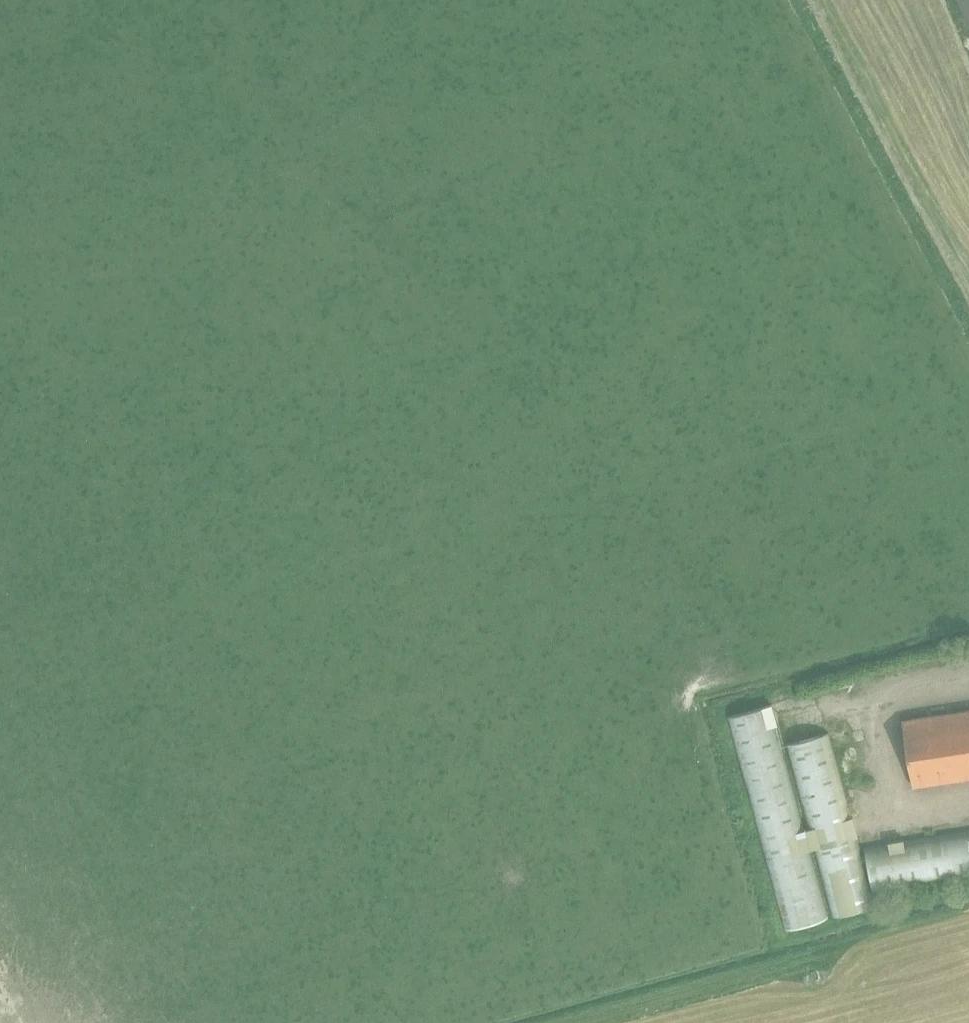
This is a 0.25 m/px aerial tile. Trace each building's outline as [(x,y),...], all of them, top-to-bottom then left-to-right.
[(783,742),(808,829),(805,829),(770,703),(727,715),(786,928),(830,916),(811,849),(814,848),(834,916),(877,903),(827,730),(783,742)] [(903,720),(913,786),(968,777),(968,710),(903,720)] [(876,890),(968,874),(968,828),(869,845),(876,890)]
